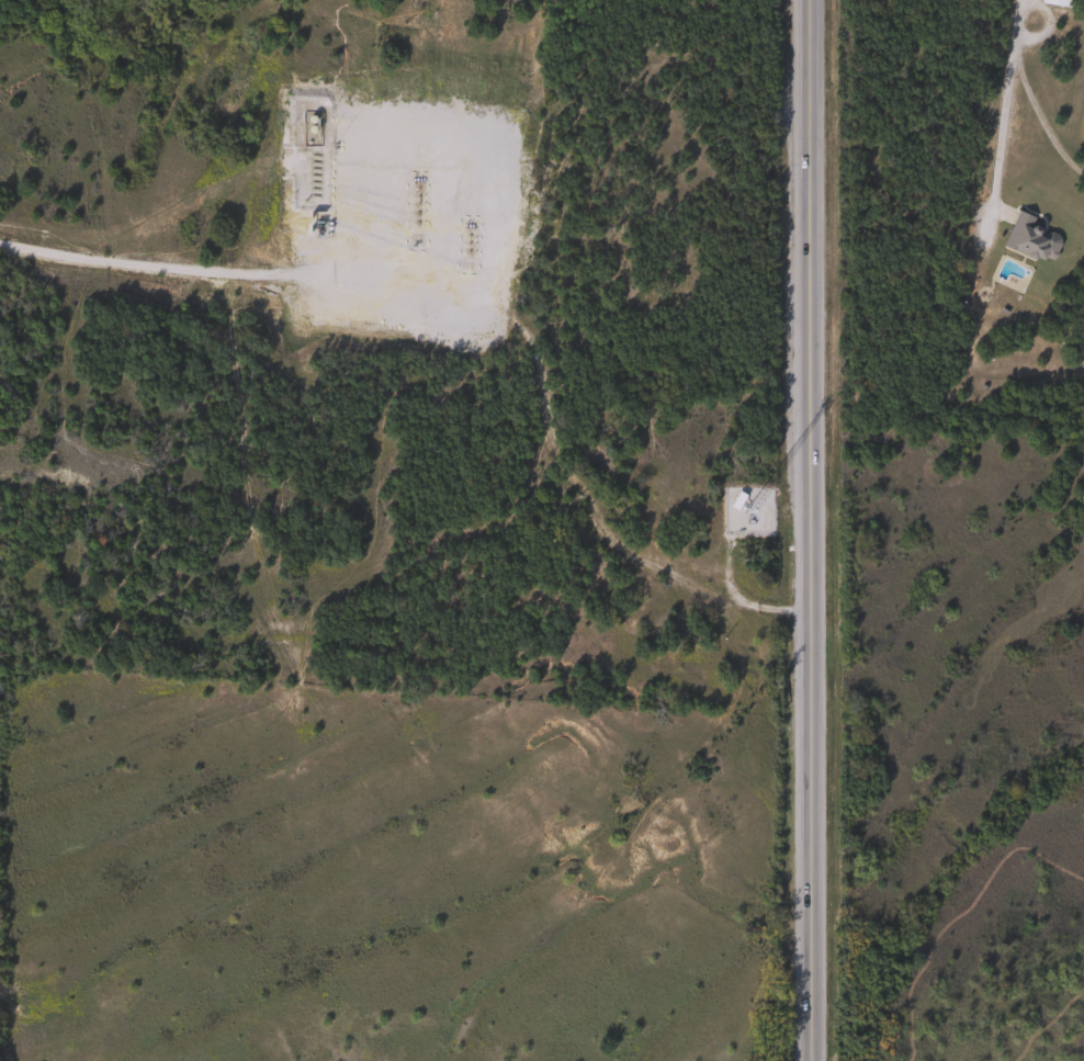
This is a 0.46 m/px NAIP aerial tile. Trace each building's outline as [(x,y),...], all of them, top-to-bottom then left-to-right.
[(1053,259),(1003,251),(1009,208),(1035,213),(1032,229),(1057,233),(1053,259)] [(742,495),(735,509),(729,506),(735,492),(742,495)]
